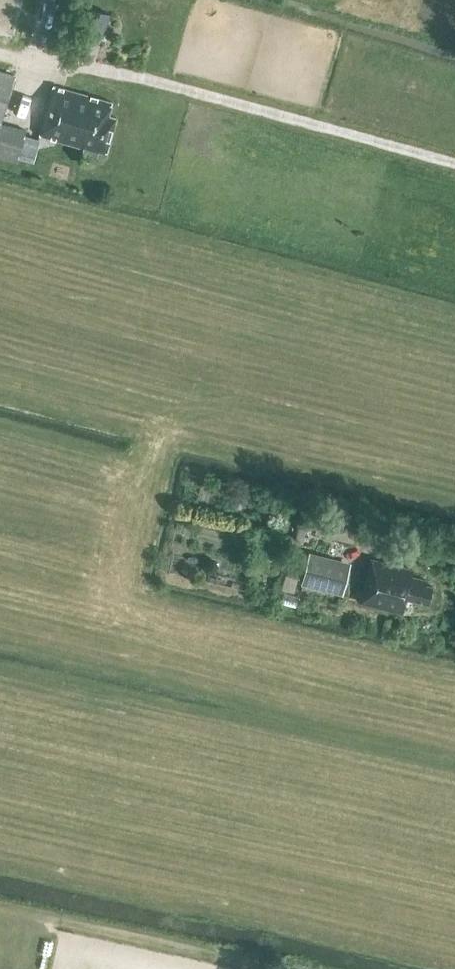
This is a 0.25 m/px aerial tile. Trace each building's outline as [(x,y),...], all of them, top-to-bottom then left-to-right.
[(104,38),(111,14),(89,8),(83,31),(104,38)] [(13,75),(0,71),(0,120),(13,75)] [(105,152),(106,149),(115,117),(107,115),(111,103),(53,86),(40,134),(83,147),(82,152),(80,162),(94,166),(98,151),(105,152)] [(17,162),(20,153),(31,157),(37,134),(26,131),(27,130),(0,122),(0,158),(17,162)] [(350,563),(309,552),(300,584),(342,595),(350,563)] [(410,576),(412,568),(372,559),(369,571),(368,570),(360,602),(402,612),(405,597),(427,602),(431,586),(424,584),(426,580),(410,576)]
